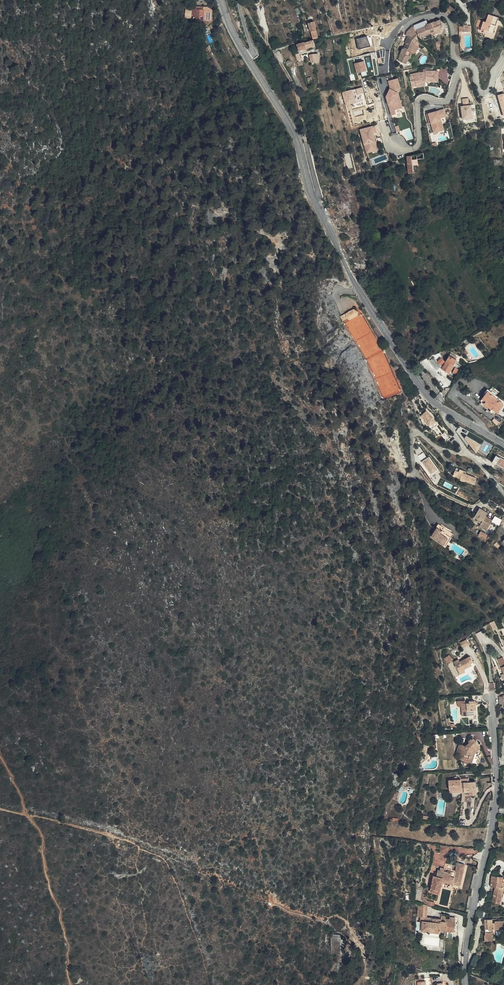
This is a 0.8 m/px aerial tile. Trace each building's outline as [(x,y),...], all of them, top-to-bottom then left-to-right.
[(194,7),(188,6),(187,17),(190,17),(190,25),(203,26),(202,31),(206,31),(211,25),(212,14),(206,11),(194,11),(194,7)] [(483,22),(482,26),(481,29),(493,33),(499,18),(489,14),(486,22),(484,21),(483,22)] [(442,24),(440,20),(434,22),(427,25),(428,26),(417,30),(418,35),(420,34),(421,37),(432,33),(432,34),(436,33),(441,32),(441,30),(442,29),(440,25),(442,24)] [(319,37),(315,21),(309,23),(313,39),(319,37)] [(356,38),(359,48),(370,46),(367,36),(356,38)] [(401,55),(398,61),(402,63),(403,62),(407,63),(408,59),(410,59),(412,54),(411,53),(415,43),(412,42),(412,40),(407,38),(405,43),(406,43),(404,49),(403,49),(400,55),(401,55)] [(304,42),(297,45),(299,51),(309,48),(308,42),(305,43),(304,42)] [(355,62),(357,72),(367,70),(365,60),(355,62)] [(426,86),(427,82),(439,82),(439,69),(424,69),(424,72),(411,72),(411,86),(426,86)] [(385,81),(393,115),(397,114),(396,109),(403,108),(400,91),(402,90),(399,77),(385,81)] [(363,105),(361,93),(365,92),(363,86),(343,91),(346,105),(356,103),(357,106),(363,105)] [(474,119),(472,104),(461,105),(462,119),(474,119)] [(445,108),(428,112),(433,133),(445,130),(442,117),(447,116),(445,108)] [(398,125),(395,126),(393,119),(389,120),(393,132),(400,130),(398,125)] [(376,125),(360,128),(366,153),(379,150),(375,132),(377,132),(376,125)] [(418,160),(417,155),(407,156),(409,174),(414,173),(413,165),(418,165),(418,160)] [(352,308),(340,316),(348,326),(362,317),(352,308)] [(457,358),(452,355),(452,357),(449,356),(442,369),(449,373),(457,360),(456,359),(457,358)] [(441,367),(435,357),(430,361),(437,371),(441,367)] [(442,396),(445,400),(451,388),(446,389),(442,396)] [(488,391),(485,396),(483,398),(487,401),(485,403),(484,404),(491,409),(492,409),(494,410),(495,411),(498,413),(503,405),(503,404),(503,403),(502,401),(500,401),(488,391)] [(420,416),(421,417),(426,411),(433,418),(438,425),(439,424),(435,417),(426,409),(420,416)] [(426,411),(421,417),(427,423),(431,430),(438,425),(433,418),(426,411)] [(445,433),(441,435),(446,443),(450,441),(445,433)] [(497,454),(493,461),(503,467),(503,458),(497,454)] [(431,456),(422,461),(430,474),(438,470),(431,456)] [(461,478),(465,480),(475,484),(477,478),(463,473),(459,471),(456,470),(454,476),(461,478)] [(475,518),(478,520),(483,523),(481,525),(480,527),(487,532),(494,522),(487,518),(489,514),(481,509),(475,518)] [(437,531),(438,531),(450,538),(446,547),(448,549),(455,536),(439,527),(437,531)] [(450,538),(438,531),(433,541),(446,547),(450,538)] [(480,641),(486,637),(482,630),(476,634),(480,641)] [(468,638),(460,642),(463,647),(470,644),(468,638)] [(452,661),(449,655),(443,658),(446,664),(452,661)] [(460,662),(459,660),(453,662),(460,675),(465,672),(464,670),(472,665),(471,663),(473,662),(472,661),(470,656),(460,662)] [(463,707),(463,716),(468,716),(468,719),(477,719),(475,705),(475,702),(475,701),(474,700),(469,701),(469,703),(464,703),(462,703),(463,707)] [(479,747),(475,741),(471,739),(464,745),(460,744),(457,752),(460,753),(463,754),(461,759),(470,763),(471,760),(473,761),(479,763),(480,759),(480,757),(478,755),(476,756),(473,755),(475,751),(479,747)] [(455,779),(453,779),(449,780),(449,791),(456,790),(456,789),(462,789),(462,792),(470,792),(470,795),(471,795),(471,791),(477,791),(476,781),(469,782),(461,782),(461,779),(457,779),(455,779)] [(477,874),(478,867),(457,862),(455,870),(456,871),(456,873),(452,872),(447,871),(444,871),(440,870),(438,869),(436,876),(433,876),(430,892),(438,894),(440,881),(443,882),(460,886),(460,888),(457,887),(452,910),(465,913),(469,896),(471,897),(473,890),(470,890),(474,873),(477,874)] [(492,875),(491,883),(494,883),(493,887),(495,887),(492,902),(500,904),(502,898),(500,897),(502,890),(503,888),(503,879),(503,877),(492,875)] [(421,904),(418,903),(417,917),(420,917),(422,917),(427,917),(428,905),(421,904)] [(477,909),(476,911),(475,919),(484,918),(485,910),(477,909)] [(427,917),(422,917),(422,923),(421,930),(421,931),(441,933),(441,931),(455,932),(456,919),(446,919),(441,918),(427,917)] [(487,919),(484,920),(485,935),(484,935),(485,941),(493,941),(493,929),(503,928),(503,920),(495,921),(495,922),(493,922),(492,919),(490,919),(487,919)] [(344,955),(343,935),(334,936),(335,956),(344,955)]
